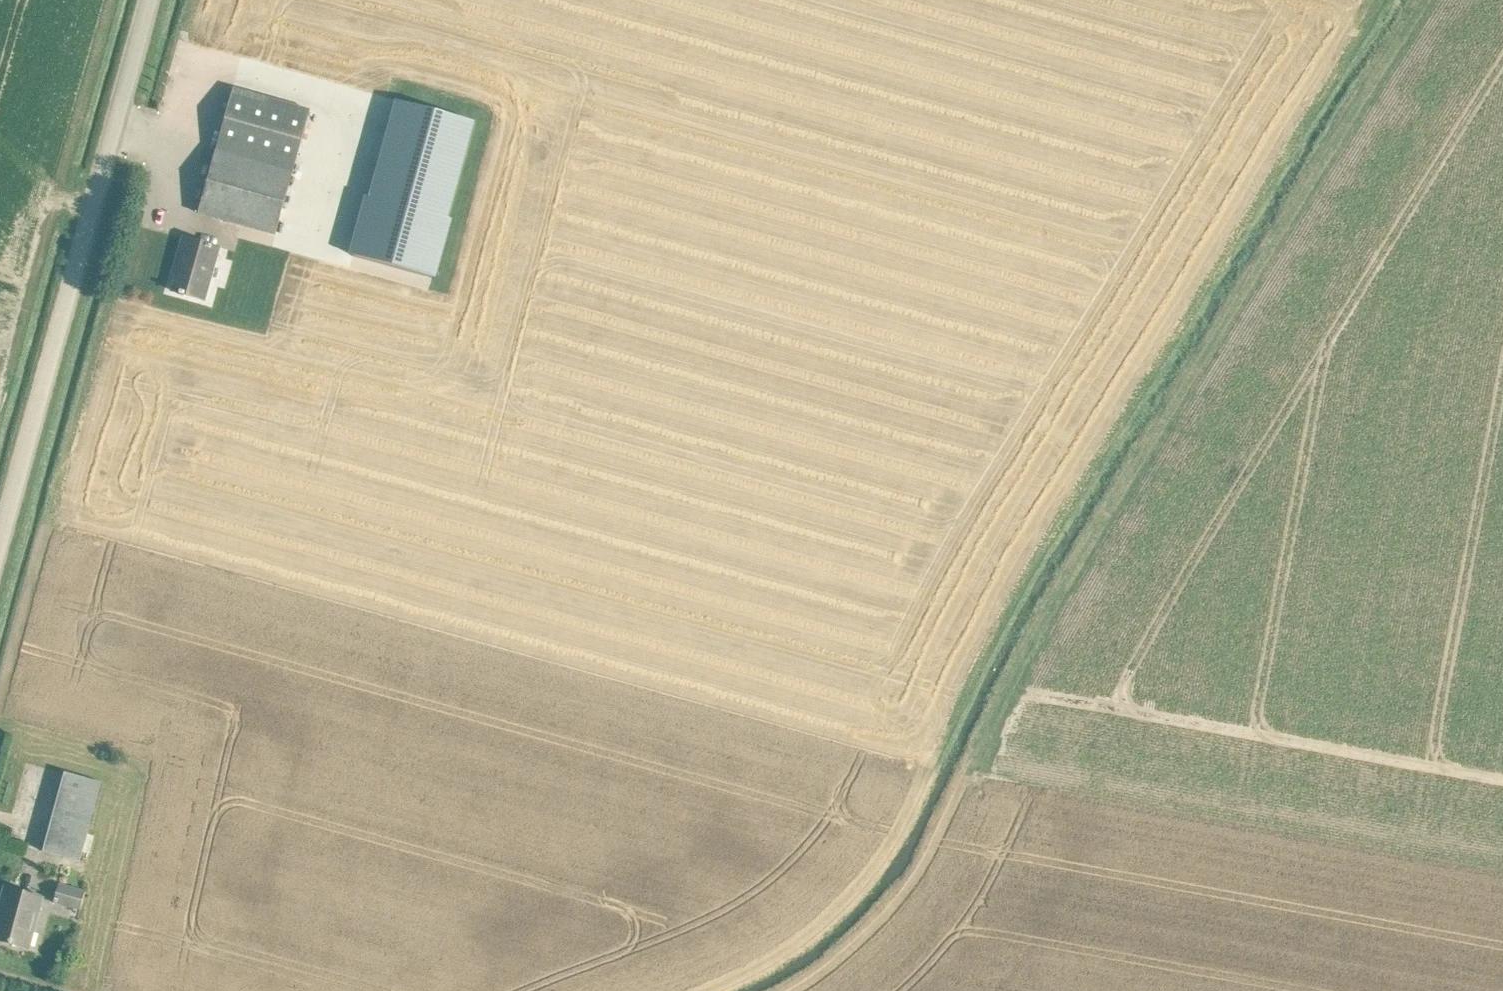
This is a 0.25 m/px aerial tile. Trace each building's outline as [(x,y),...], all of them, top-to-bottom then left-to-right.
[(272,234),(289,172),(307,110),(233,89),(198,213),(272,234)] [(393,100),(349,256),(428,278),(471,122),(393,100)] [(203,300),(217,248),(184,238),(179,257),(183,258),(173,292),(180,293),(179,295),(184,296),(184,295),(203,300)] [(79,862),(101,783),(65,773),(42,852),(79,862)] [(75,868),(75,875),(100,877),(100,869),(75,868)] [(79,910),(83,894),(57,886),(53,903),(79,910)] [(41,898),(5,888),(0,908),(0,912),(3,912),(0,923),(0,941),(27,948),(41,898)]
